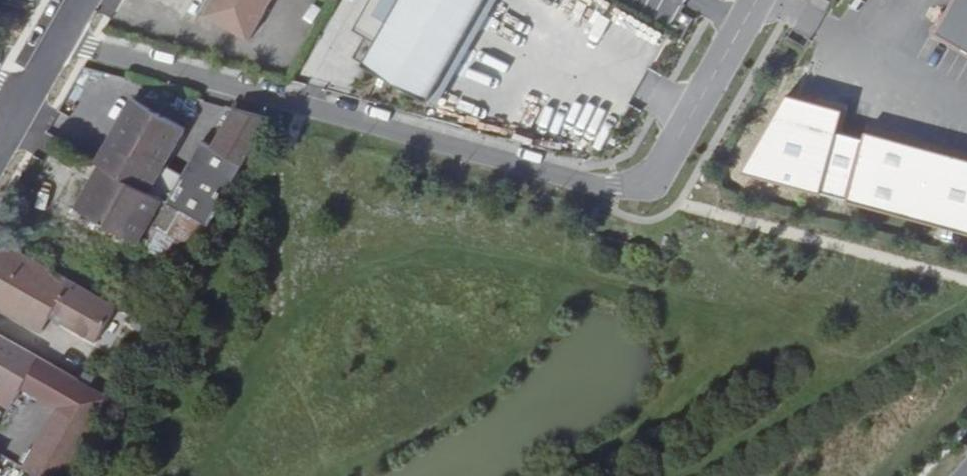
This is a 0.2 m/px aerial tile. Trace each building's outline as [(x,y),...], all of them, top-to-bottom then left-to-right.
[(268,0),(208,0),(201,13),(246,38),(268,0)] [(359,32),(371,38),(381,45),(370,66),(434,103),(492,0),(377,0),(359,32)] [(939,25),(952,32),(966,6),(966,0),(953,0),(939,25)] [(952,32),(939,25),(935,33),(966,52),(966,6),(952,32)] [(381,45),(371,38),(358,60),(370,66),(381,45)] [(590,96),(576,138),(609,148),(622,106),(590,96)] [(138,98),(102,162),(107,165),(155,192),(192,127),(138,98)] [(248,158),(273,114),(243,106),(221,143),(248,158)] [(865,132),(863,141),(877,145),(864,197),(850,193),(847,202),(966,235),(966,160),(865,132)] [(877,145),(863,141),(850,193),(864,197),(877,145)] [(775,173),(799,181),(808,152),(784,144),(775,173)] [(143,242),(167,199),(155,192),(107,165),(83,208),(143,242)] [(0,238),(0,308),(75,350),(104,296),(0,238)] [(0,333),(0,388),(9,393),(3,404),(13,410),(25,390),(43,358),(0,333)] [(96,428),(113,398),(43,358),(25,390),(60,409),(25,469),(38,475),(68,475),(96,428)]
